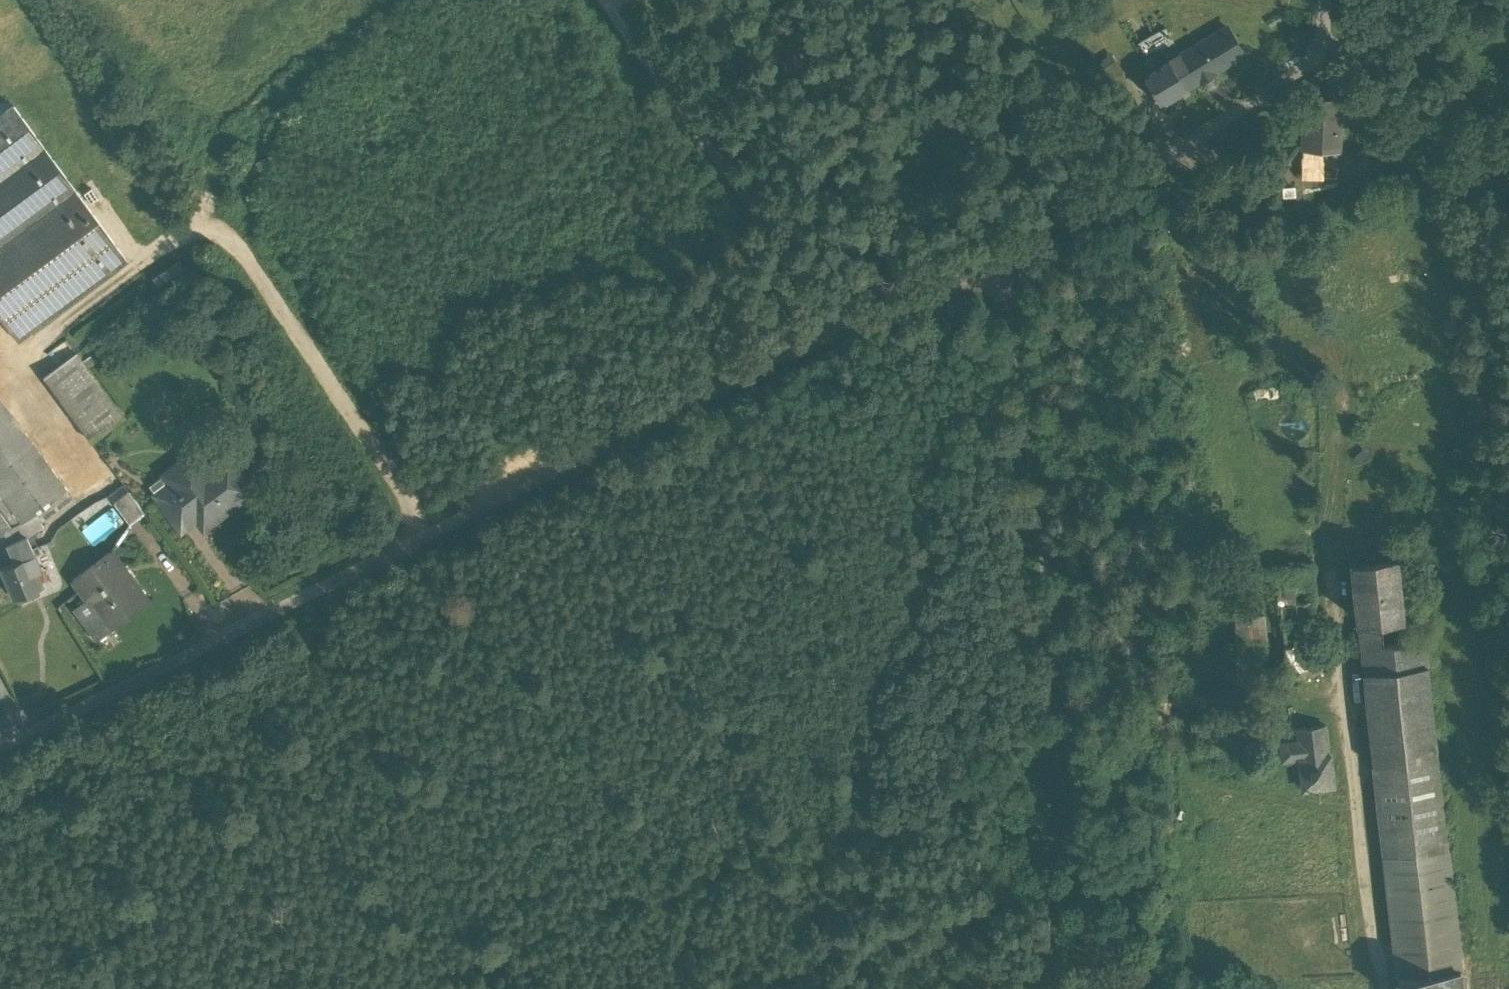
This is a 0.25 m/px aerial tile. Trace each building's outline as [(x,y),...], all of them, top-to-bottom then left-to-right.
[(1181,52),(1166,26),(1142,40),(1158,65),(1143,74),(1160,102),(1242,54),(1225,25),(1202,39),(1189,47),(1181,52)] [(1114,62),(1092,75),(1103,93),(1125,80),(1114,62)] [(1338,99),(1304,98),(1302,166),(1324,167),(1323,177),(1335,177),(1338,99)] [(0,113),(0,313),(13,331),(111,259),(117,267),(128,259),(14,103),(0,113)] [(124,415),(77,350),(45,374),(92,438),(124,415)] [(0,396),(0,509),(11,524),(24,519),(37,509),(67,487),(0,396)] [(206,472),(196,458),(187,457),(181,461),(181,469),(170,476),(177,486),(197,514),(198,514),(199,515),(206,510),(206,511),(215,512),(221,507),(223,510),(239,498),(237,496),(251,486),(229,456),(206,472)] [(197,514),(177,486),(162,497),(182,525),(197,514)] [(145,510),(130,489),(115,500),(131,521),(145,510)] [(0,529),(0,560),(15,594),(17,593),(19,599),(44,589),(42,583),(44,582),(38,569),(43,567),(36,551),(41,549),(39,543),(34,545),(28,533),(44,527),(37,509),(24,519),(11,524),(0,529)] [(11,524),(0,509),(0,529),(11,524)] [(149,598),(112,548),(74,576),(89,597),(111,626),(149,598)] [(1351,559),(1397,988),(1461,988),(1421,610),(1420,610),(1414,552),(1351,559)] [(0,581),(0,606),(14,600),(5,579),(0,581)] [(111,626),(89,597),(76,606),(98,636),(111,626)] [(1237,602),(1238,641),(1268,639),(1267,612),(1251,613),(1251,601),(1237,602)] [(1261,642),(1239,641),(1238,671),(1260,671),(1261,642)] [(1324,723),(1296,726),(1298,739),(1279,741),(1281,758),(1300,756),(1303,785),(1331,782),(1328,754),(1327,754),(1324,723)]
